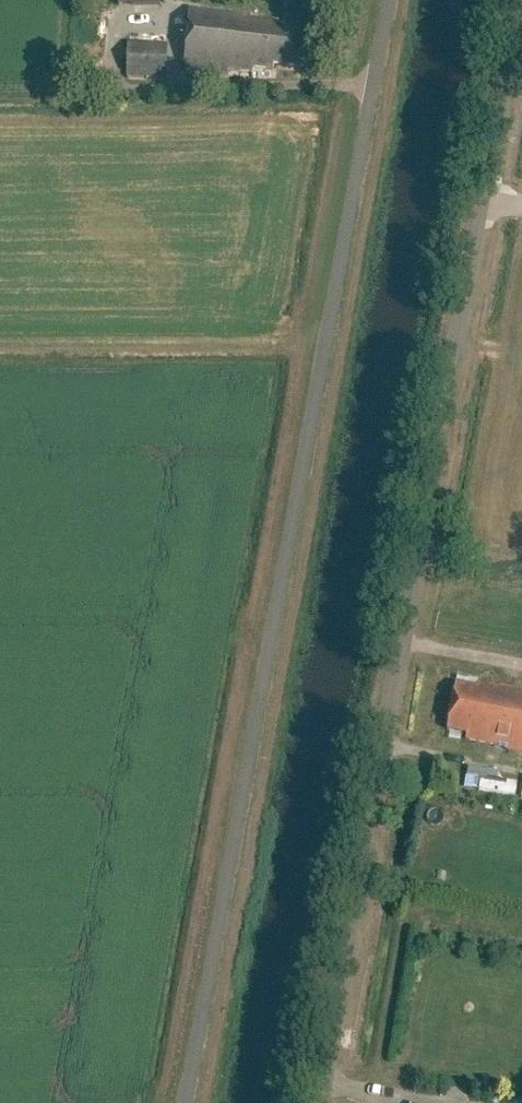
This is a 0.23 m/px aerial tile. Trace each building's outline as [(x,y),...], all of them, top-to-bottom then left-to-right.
[(251,20),(251,16),(192,9),(185,70),(229,75),(230,70),(253,73),(254,68),(274,70),(274,66),(298,69),(302,30),(278,27),(278,23),(251,20)] [(168,45),(127,43),(126,79),(167,80),(168,45)] [(456,685),(447,731),(467,735),(466,740),(506,748),(505,750),(521,753),(521,690),(500,686),(499,688),(478,684),(477,689),(456,685)] [(479,790),(479,791),(515,797),(517,784),(497,781),(498,773),(467,769),(465,787),(479,790)]
